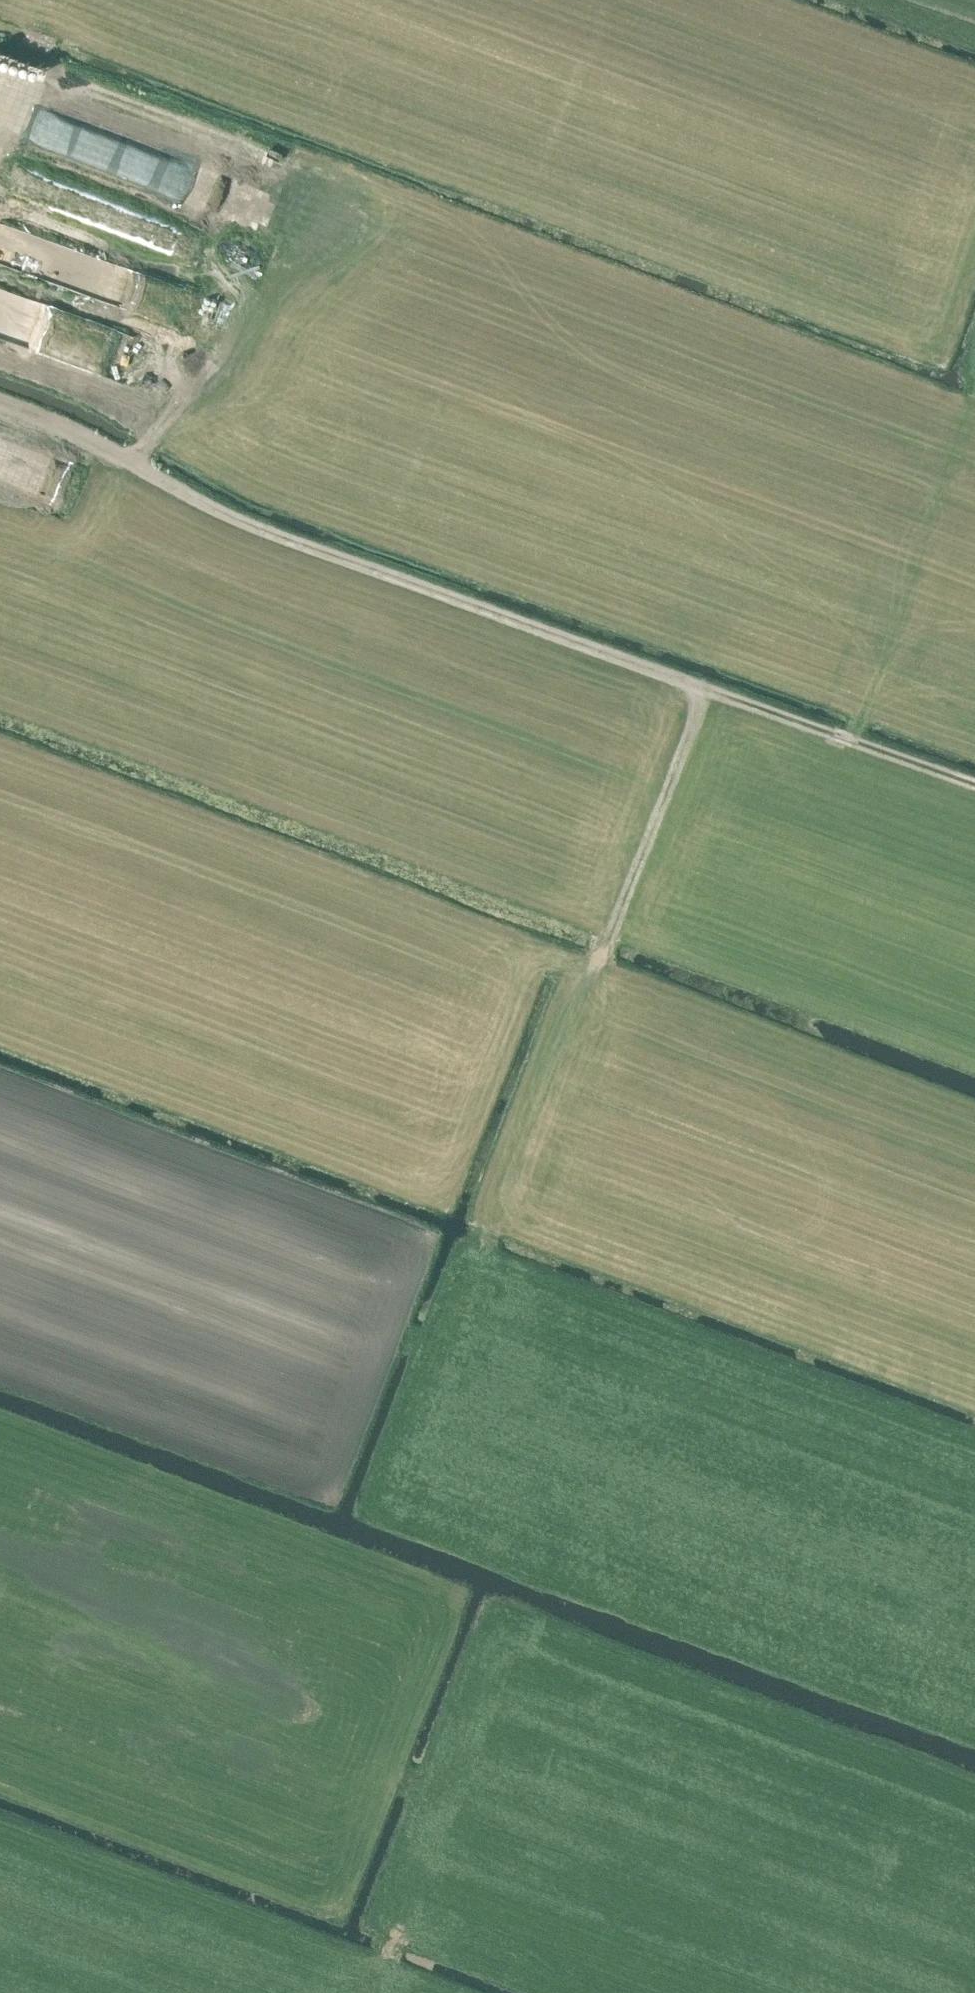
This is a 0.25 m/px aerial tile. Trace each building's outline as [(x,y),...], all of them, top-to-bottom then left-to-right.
[(112,165),(110,139),(95,140),(95,134),(46,113),(37,133),(36,116),(32,126),(31,112),(12,113),(8,124),(9,153),(14,141),(14,133),(17,125),(27,125),(28,137),(32,139),(33,153),(61,152),(60,140),(74,139),(78,129),(80,158),(84,147),(96,152),(105,152),(105,162),(112,165)] [(110,234),(108,242),(147,252),(157,214),(62,189),(54,219),(110,234)] [(90,363),(103,324),(12,294),(4,320),(47,335),(43,347),(90,363)]
